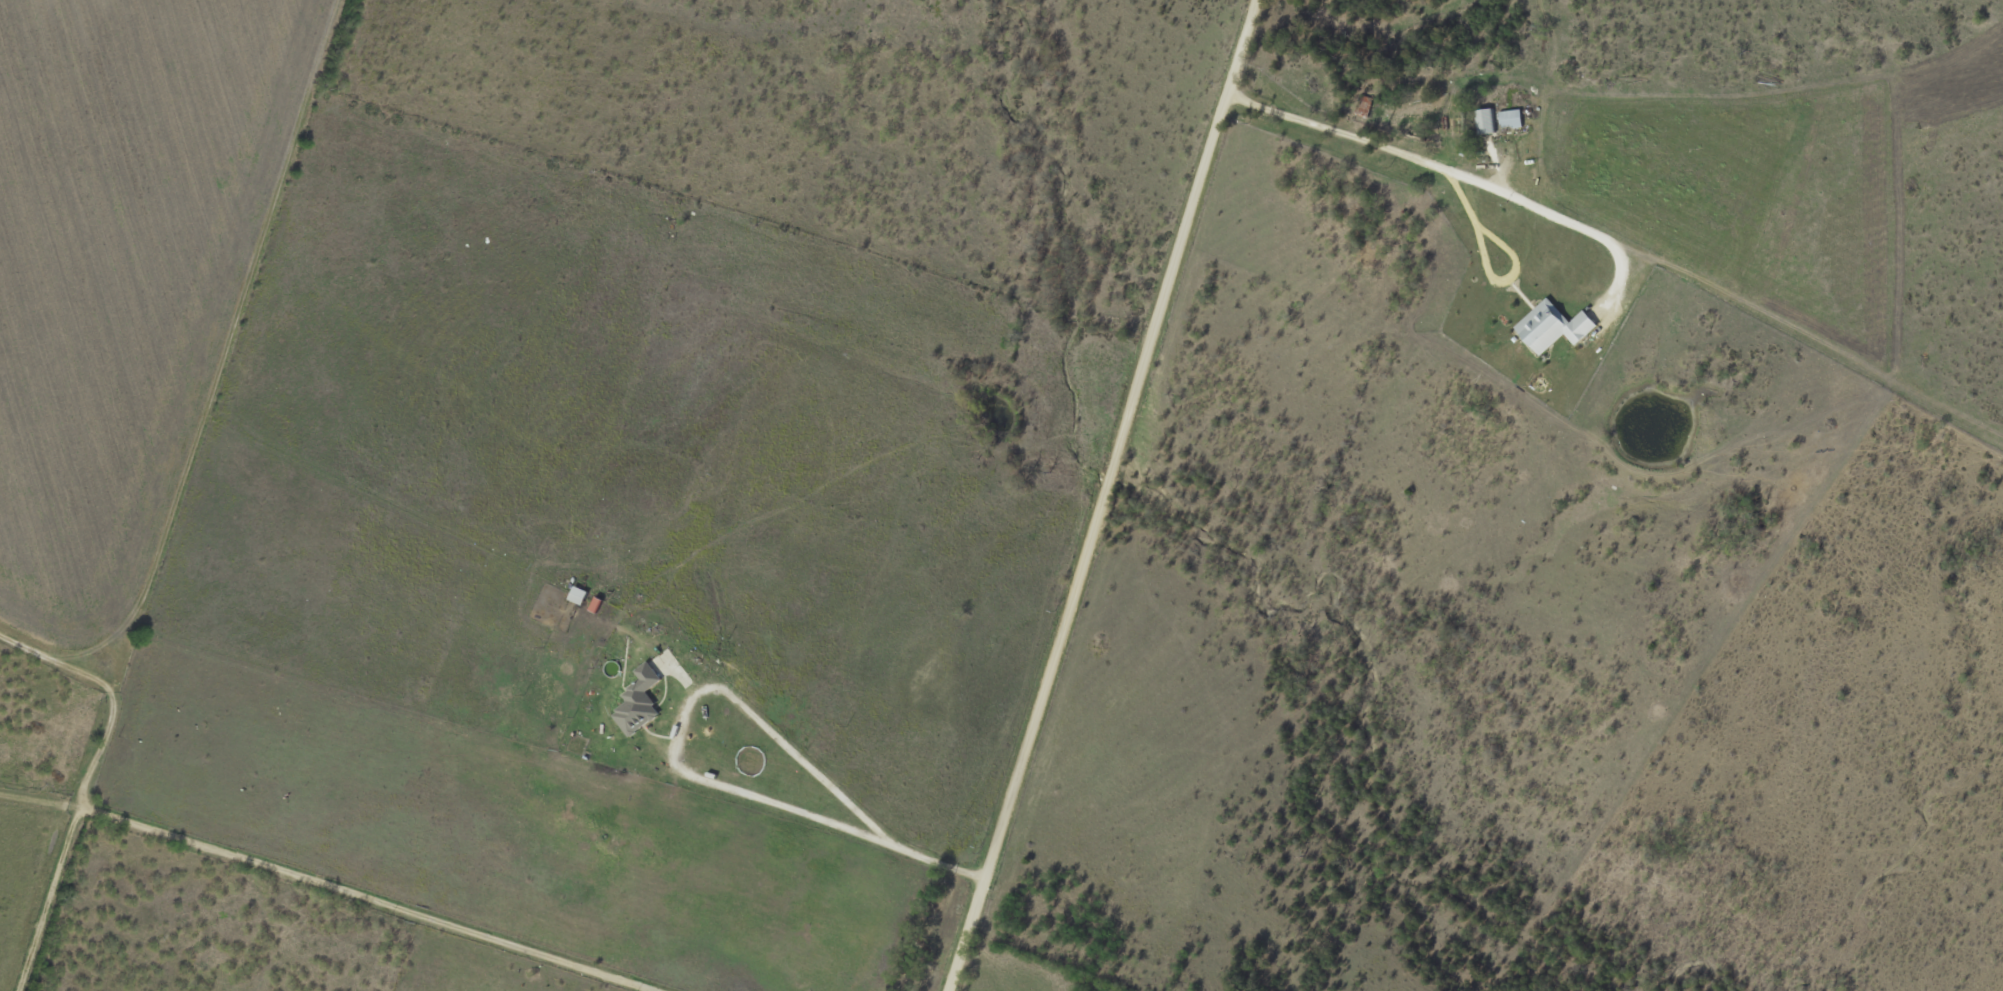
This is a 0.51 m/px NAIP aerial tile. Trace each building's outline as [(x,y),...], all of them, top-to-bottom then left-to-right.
[(1494,133),(1492,108),(1476,109),(1477,134),(1494,133)] [(1500,128),(1522,125),(1520,109),(1498,112),(1500,128)]
